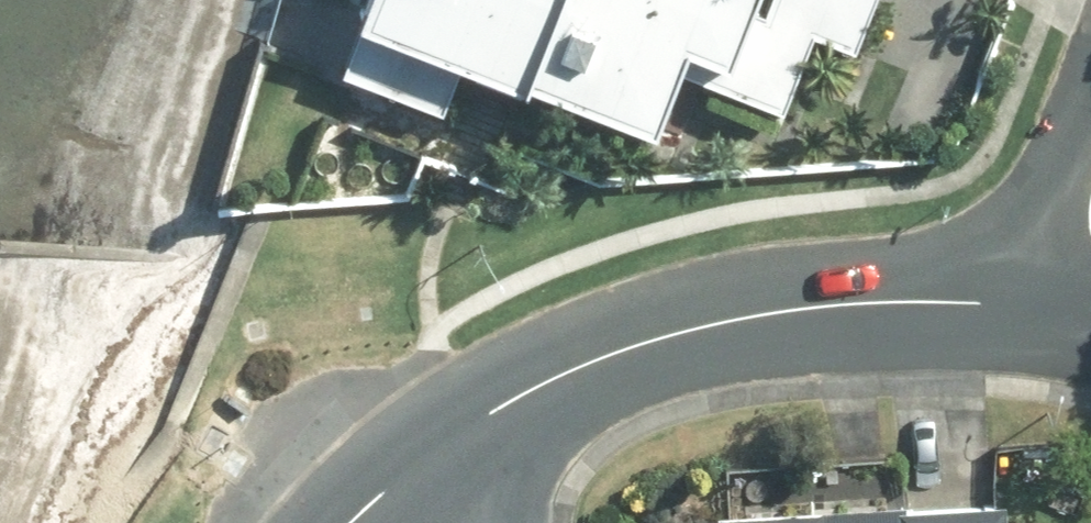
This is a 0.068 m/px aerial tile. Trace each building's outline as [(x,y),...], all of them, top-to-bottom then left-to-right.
[(839,51),(860,0),(345,0),(311,83),(428,132),(453,71),(631,144),(659,75),(773,122),(807,38),(839,51)] [(706,508),(706,522),(1001,522),(1001,516),(706,508)]
